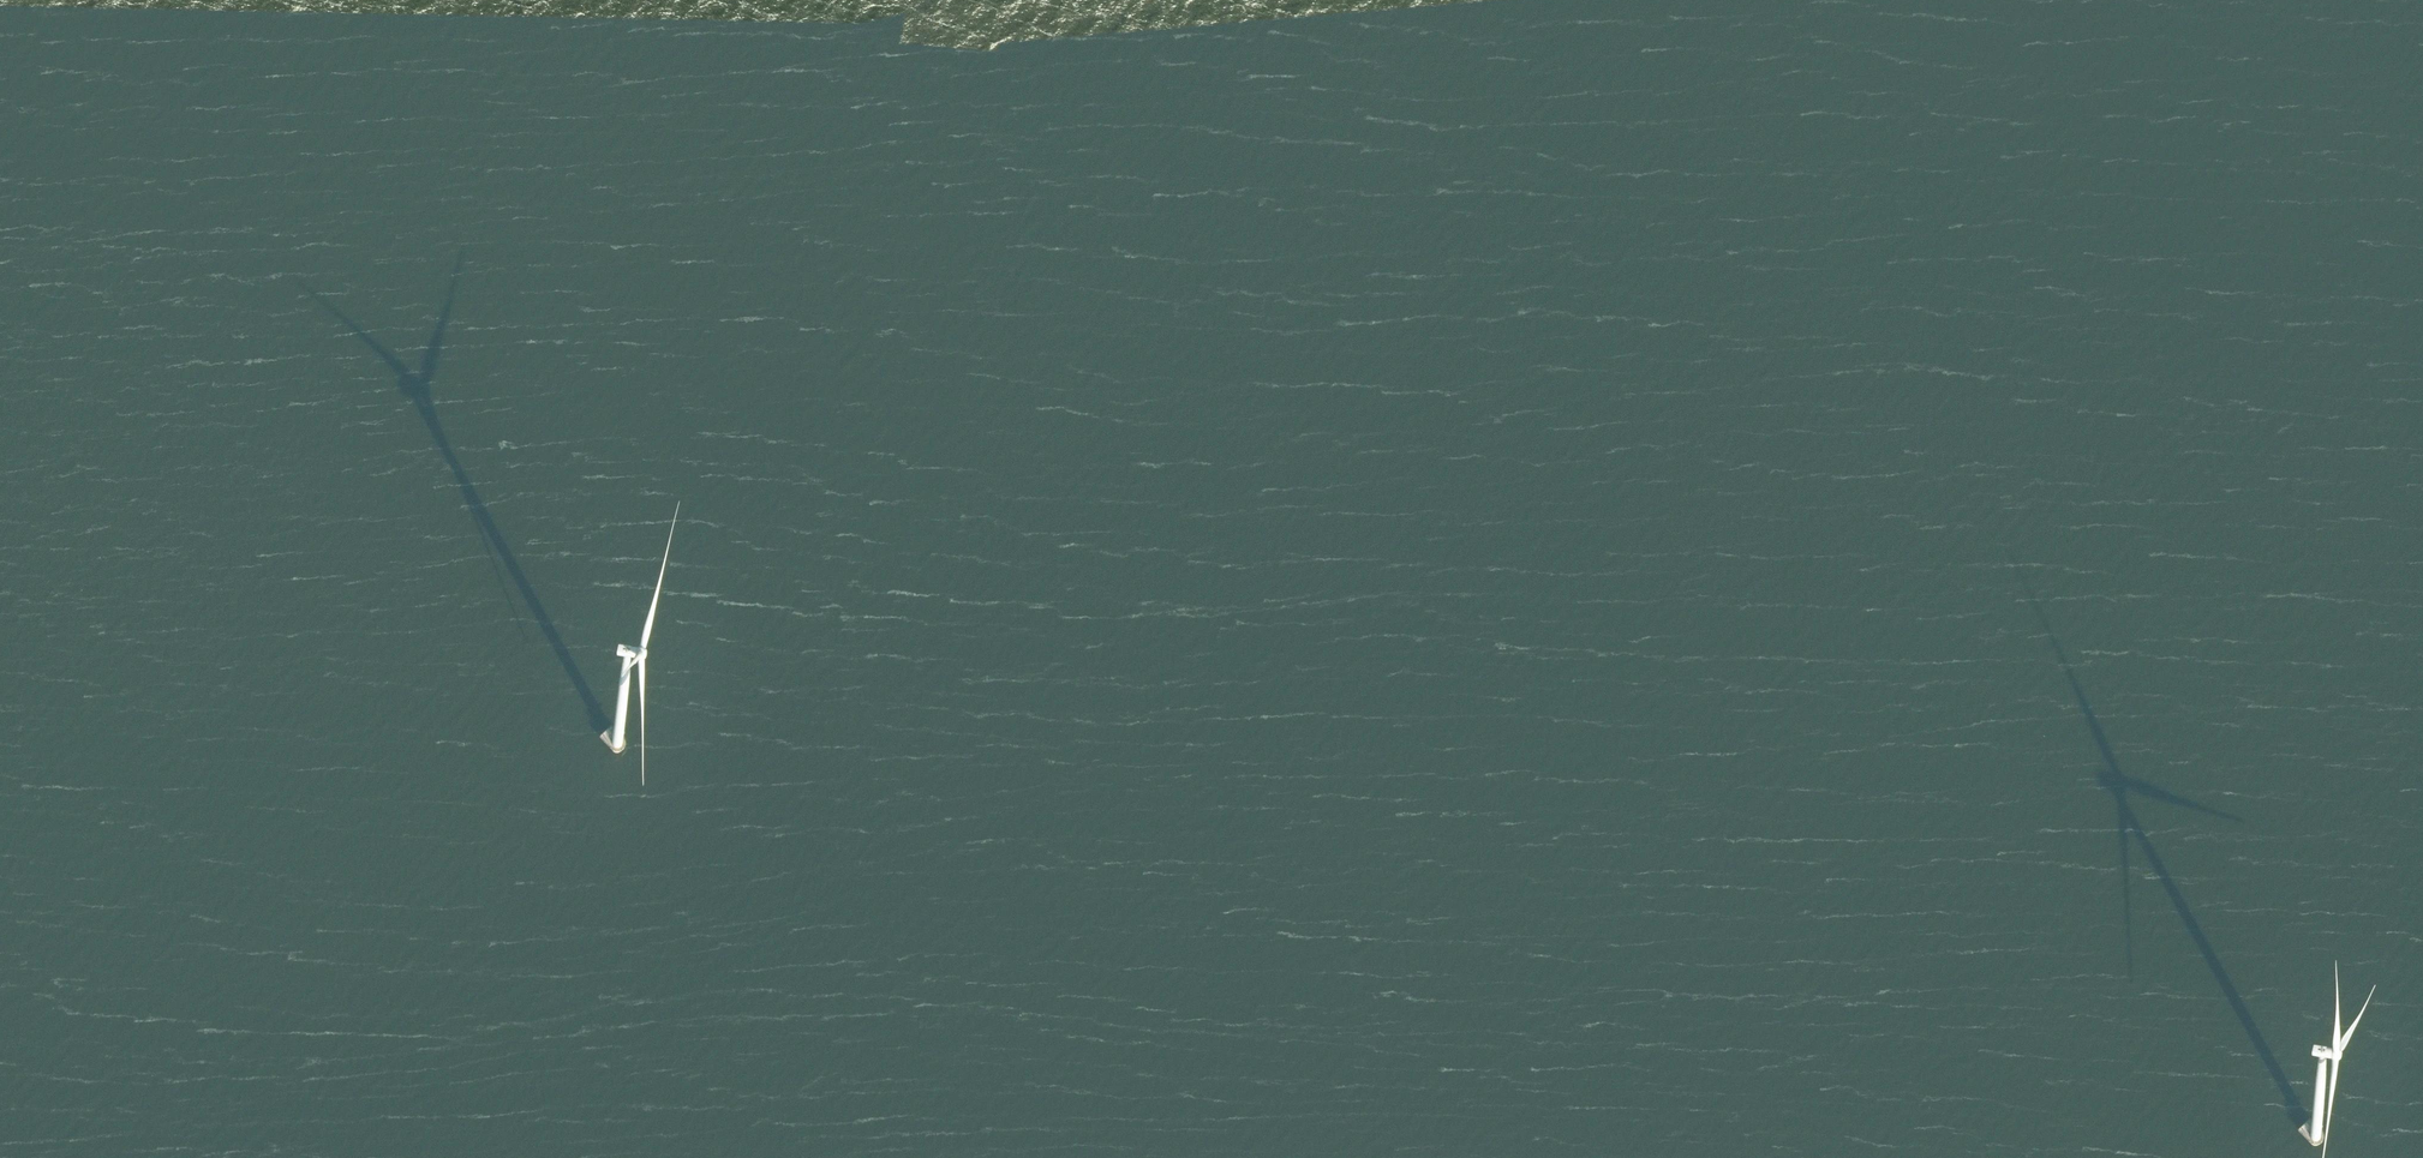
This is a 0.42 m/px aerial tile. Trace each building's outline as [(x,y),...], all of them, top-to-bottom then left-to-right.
[(611,746),(610,747),(611,749),(611,750),(612,751),(613,751),(614,752),(616,752),(617,751),(618,751),(619,750),(619,748),(619,747),(619,746),(618,745),(616,744),(615,743),(614,743),(613,744),(612,745),(611,746)] [(2310,1139),(2310,1140),(2310,1142),(2310,1144),(2311,1145),(2312,1146),(2314,1147),(2316,1146),(2318,1146),(2319,1145),(2320,1144),(2320,1142),(2320,1140),(2320,1139),(2319,1137),(2317,1136),(2315,1136),(2314,1136),(2312,1136),(2311,1137),(2310,1139)]
